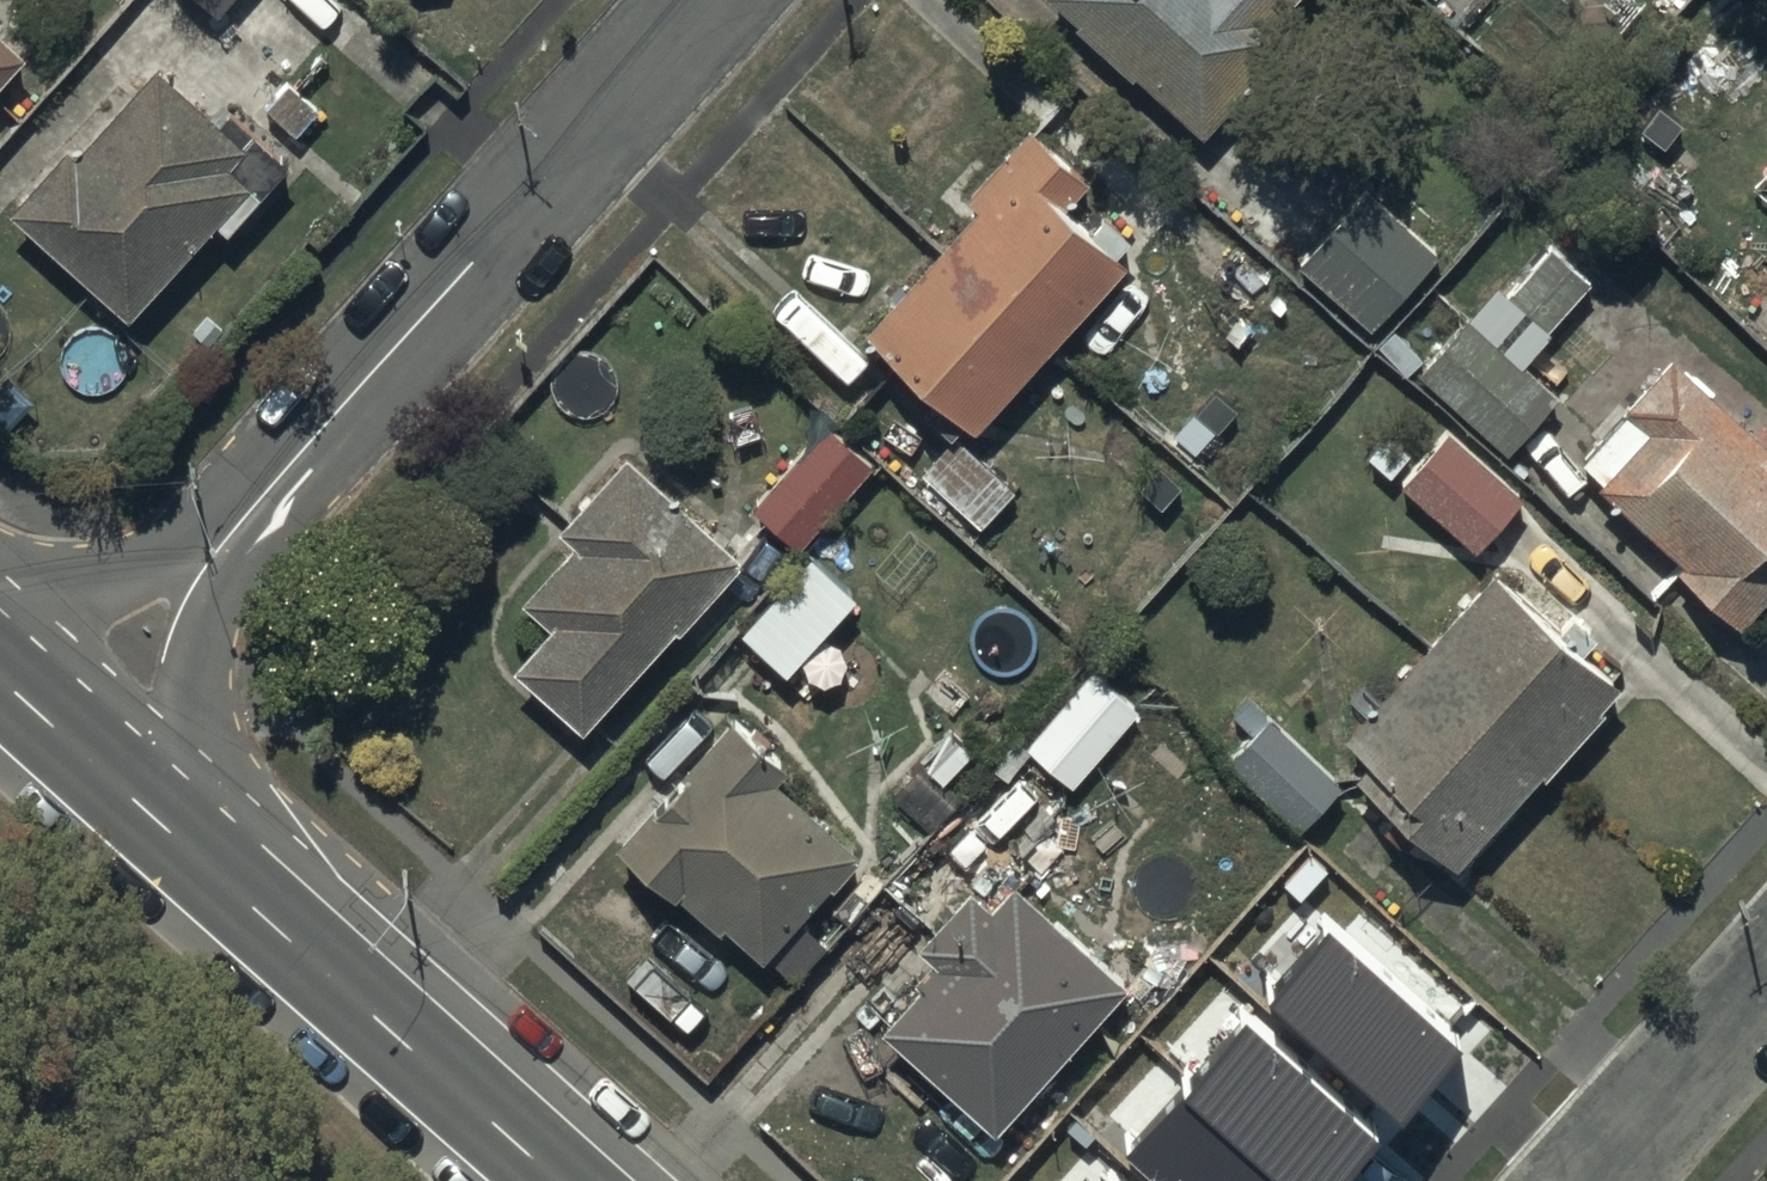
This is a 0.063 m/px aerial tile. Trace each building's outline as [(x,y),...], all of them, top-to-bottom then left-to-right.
[(1079,9),(1072,18),(1128,66),(1133,60),(1205,122),(1287,26),(1272,13),(1283,0),(1068,0),(1079,9)] [(22,39),(0,20),(0,64),(22,39)] [(219,109),(155,54),(71,144),(62,136),(9,194),(130,306),(216,207),(227,216),(285,149),(227,100),(219,109)] [(1103,196),(1029,125),(960,196),(983,218),(868,338),(952,418),(941,429),(964,451),(1125,283),(1116,275),(1135,255),(1107,229),(1095,242),(1076,224),(1103,196)] [(1434,249),(1364,185),(1299,255),(1369,319),(1434,249)] [(1553,248),(1506,301),(1549,339),(1596,287),(1553,248)] [(1562,410),(1470,324),(1421,377),(1513,462),(1562,410)] [(1671,343),(1623,395),(1627,398),(1581,448),(1604,470),(1601,473),(1683,549),(1678,555),(1741,613),(1766,585),(1766,436),(1704,379),(1716,366),(1701,352),(1692,361),(1671,343)] [(800,538),(871,455),(823,414),(752,497),(800,538)] [(1522,488),(1448,421),(1399,475),(1473,542),(1522,488)] [(742,549),(625,442),(558,515),(574,530),(523,586),(551,612),(513,654),(582,717),(674,616),(678,620),(742,549)] [(994,483),(962,452),(928,490),(986,543),(1018,508),(1012,503),(1020,495),(1000,477),(994,483)] [(1190,499),(1152,463),(1133,482),(1170,518),(1190,499)] [(1621,674),(1494,559),(1346,722),(1371,745),(1355,763),(1455,854),(1543,757),(1546,760),(1621,674)] [(864,612),(815,566),(748,637),(796,683),(864,612)] [(1138,700),(1095,662),(1026,740),(1069,778),(1138,700)] [(1263,714),(1244,696),(1231,711),(1247,724),(1223,752),(1297,821),(1340,775),(1268,708),(1263,714)] [(786,754),(732,705),(621,829),(758,951),(768,940),(801,970),(854,910),(821,881),(856,842),(773,768),(786,754)] [(1328,873),(1309,855),(1281,885),(1300,903),(1328,873)] [(924,977),(885,1016),(993,1116),(1123,976),(1012,873),(990,897),(971,879),(921,932),(937,947),(916,970),(924,977)] [(1462,1055),(1331,936),(1269,1005),(1400,1123),(1462,1055)] [(1245,1026),(1126,1159),(1150,1180),(1344,1180),(1377,1144),(1245,1026)] [(1094,1139),(1076,1123),(1068,1131),(1086,1148),(1094,1139)]
